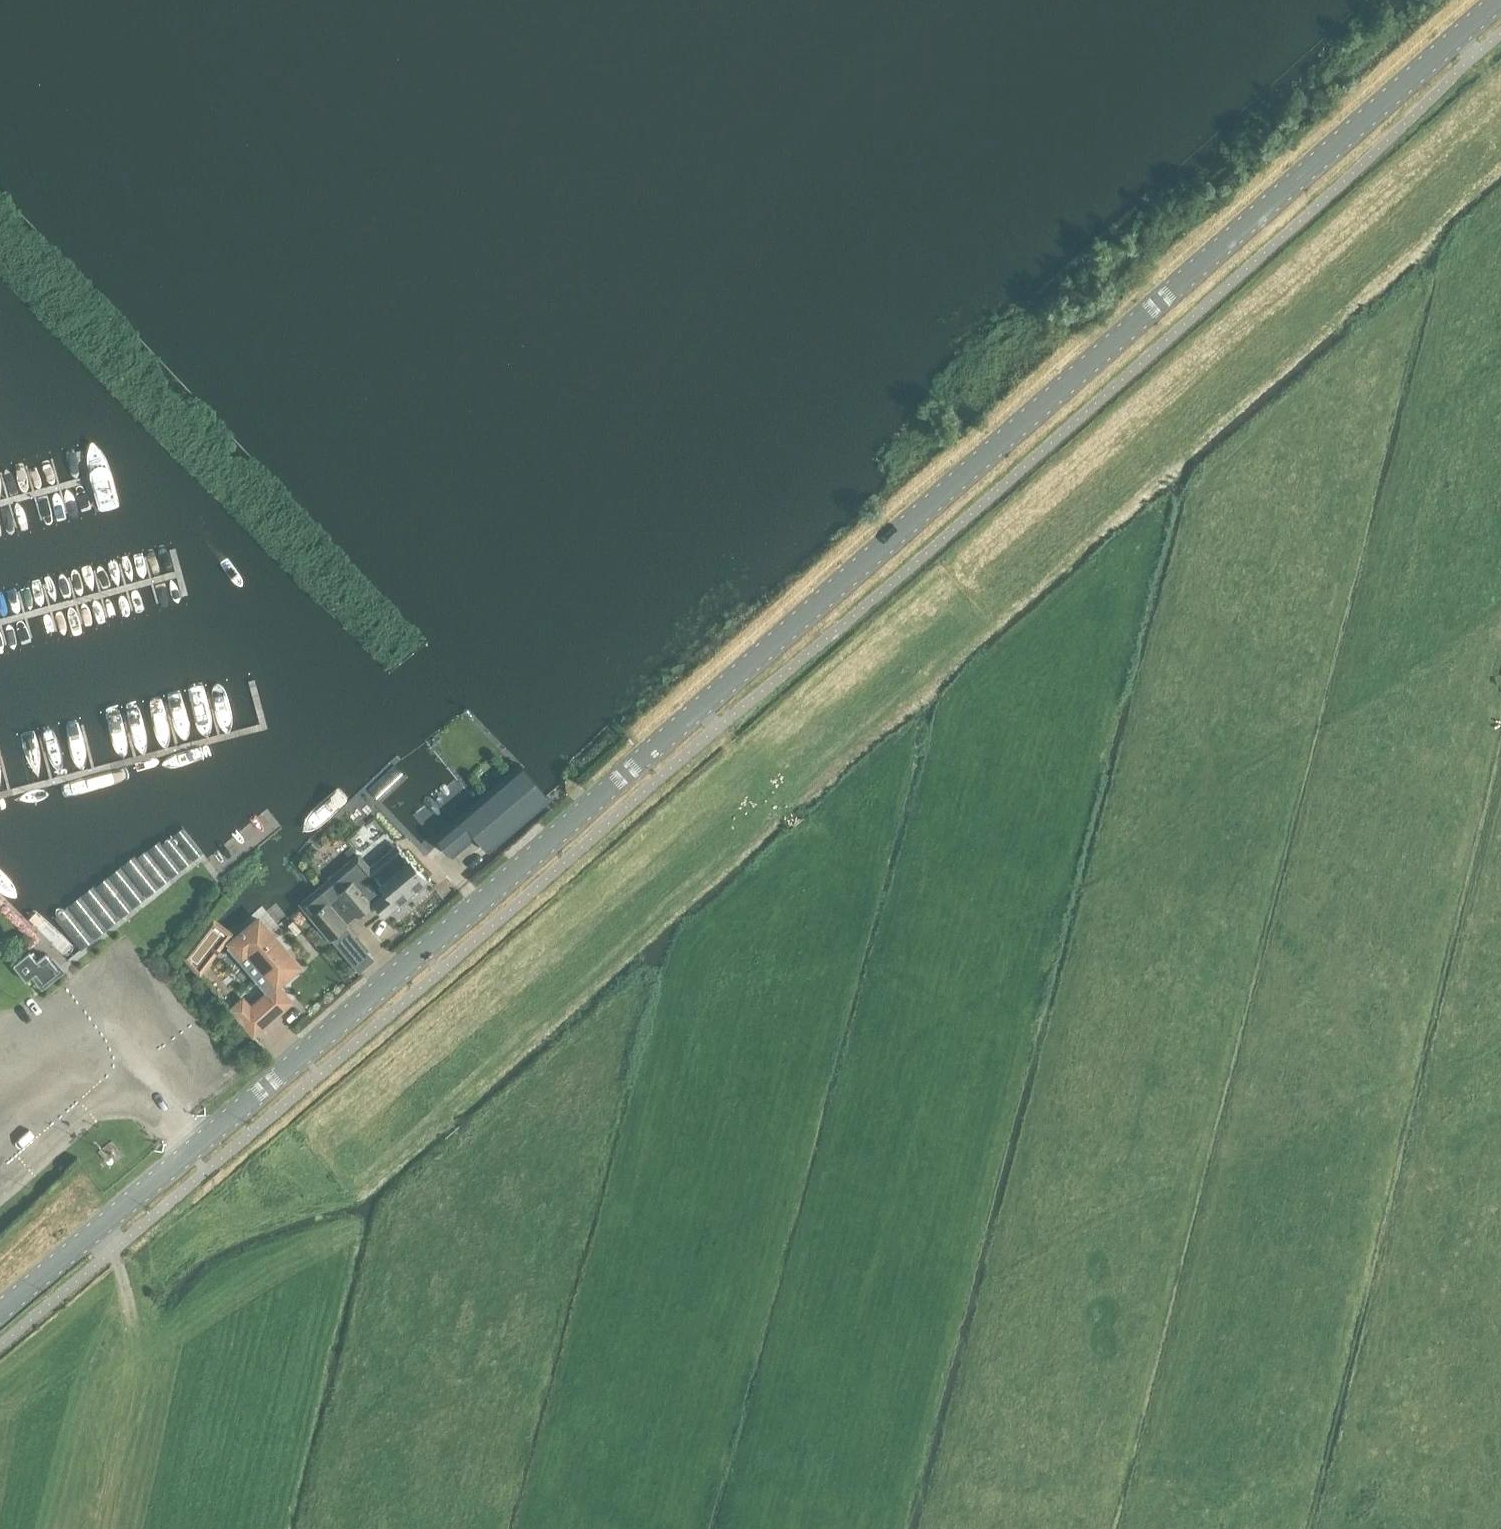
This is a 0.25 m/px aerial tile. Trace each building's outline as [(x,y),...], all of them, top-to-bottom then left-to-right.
[(482,798),(437,836),(442,842),(451,854),(475,834),(488,850),(549,797),(548,795),(522,764),(521,764),(517,768),(482,798)] [(305,903),(304,903),(306,905),(342,949),(356,938),(345,925),(358,913),(359,914),(374,901),(385,913),(401,900),(403,903),(410,897),(408,894),(417,886),(419,890),(426,884),(423,881),(427,878),(404,850),(376,874),(359,854),(331,877),(319,887),(316,890),(316,891),(318,893),(305,903)] [(313,966),(266,914),(234,940),(250,960),(256,955),(284,989),(313,966)] [(59,969),(51,959),(47,953),(37,961),(30,952),(14,964),(27,979),(36,972),(44,982),(59,969)] [(243,998),(231,1009),(253,1034),(292,1001),(278,984),(251,1007),(243,998)]
